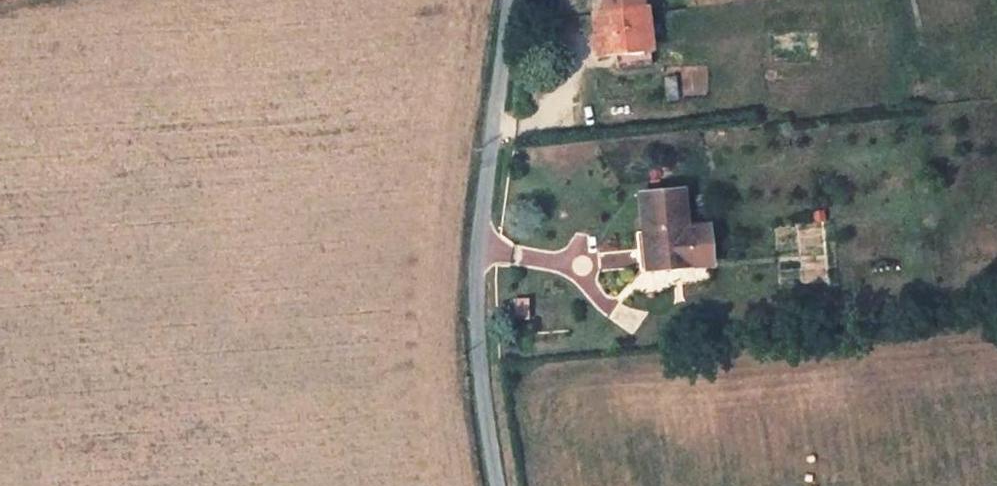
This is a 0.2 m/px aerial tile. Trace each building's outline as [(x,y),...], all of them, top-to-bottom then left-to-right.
[(649,46),(645,8),(593,13),(597,52),(616,49),(618,67),(651,64),(649,46)] [(678,99),(675,78),(664,79),(667,101),(678,99)] [(641,270),(689,265),(682,190),(639,194),(643,233),(637,233),(641,270)] [(526,317),(526,302),(515,302),(516,318),(526,317)]
